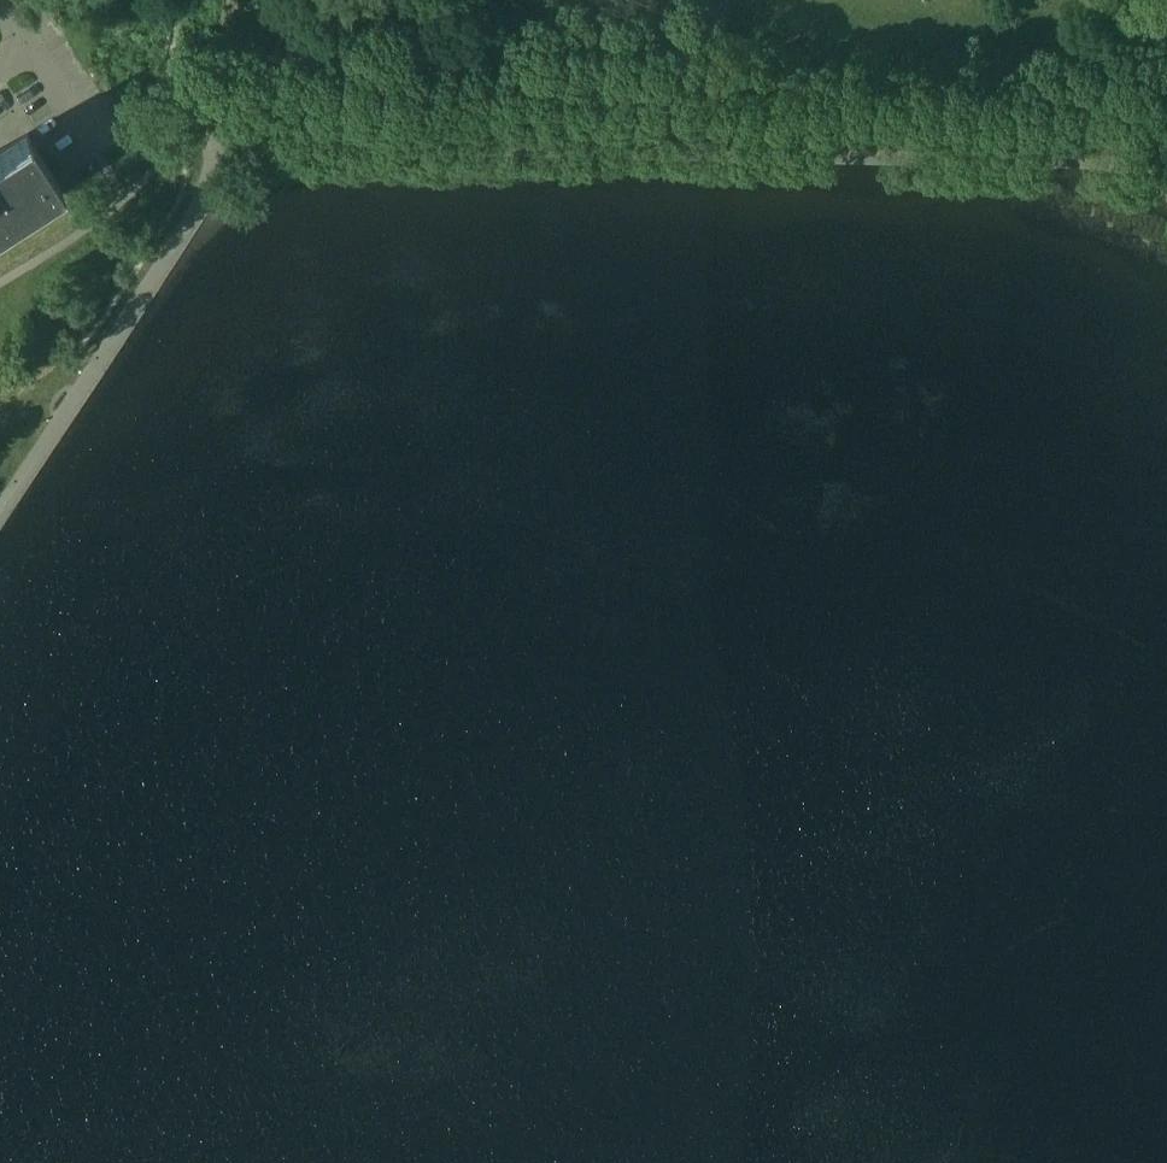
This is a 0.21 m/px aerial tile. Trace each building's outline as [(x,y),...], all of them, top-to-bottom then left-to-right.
[(59,182),(28,133),(0,151),(0,221),(59,182)]
